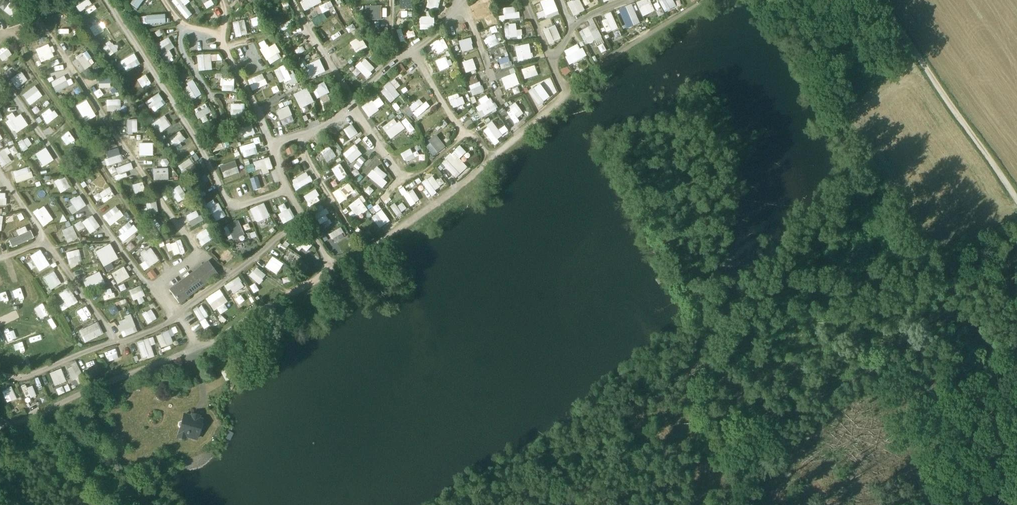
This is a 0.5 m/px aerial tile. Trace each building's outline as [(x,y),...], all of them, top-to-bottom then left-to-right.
[(144,0),(133,0),(130,4),(137,9),(144,0)] [(190,2),(189,0),(171,0),(186,19),(192,14),(185,5),(190,2)] [(213,0),(202,0),(207,9),(216,4),(213,0)] [(305,10),(322,3),(320,0),(301,0),(305,10)] [(412,0),(399,0),(400,9),(412,8),(412,0)] [(426,7),(438,10),(440,0),(428,0),(426,7)] [(541,0),(546,18),(558,15),(554,0),(542,0),(541,0)] [(573,16),(585,10),(580,0),(573,0),(567,3),(573,16)] [(642,16),(655,11),(650,0),(640,0),(636,2),(642,16)] [(664,12),(676,6),(673,0),(658,0),(664,12)] [(96,2),(91,5),(95,11),(100,9),(96,2)] [(327,3),(320,5),(322,12),(329,10),(327,3)] [(631,3),(618,9),(627,28),(640,22),(631,3)] [(382,20),(382,5),(368,5),(368,20),(382,20)] [(519,12),(514,13),(514,7),(503,7),(503,16),(499,16),(499,20),(520,18),(519,12)] [(492,11),(483,13),(486,24),(494,23),(492,11)] [(611,11),(604,14),(606,19),(602,21),(607,33),(618,28),(611,11)] [(165,14),(146,15),(146,24),(166,23),(165,14)] [(98,15),(88,21),(92,27),(101,20),(98,15)] [(251,19),(254,28),(262,25),(259,16),(251,19)] [(323,29),(331,36),(337,30),(340,32),(344,27),(333,17),(323,29)] [(433,17),(420,17),(419,29),(433,29),(433,17)] [(236,37),(248,34),(245,20),(232,23),(236,37)] [(279,27),(281,32),(292,26),(290,21),(279,27)] [(59,34),(67,34),(66,22),(58,22),(59,34)] [(597,46),(605,42),(593,22),(578,30),(586,45),(594,41),(597,46)] [(96,36),(109,28),(106,24),(93,32),(96,36)] [(516,24),(505,25),(505,38),(522,38),(522,29),(516,29),(516,24)] [(554,24),(542,30),(549,44),(561,38),(554,24)] [(331,36),(333,40),(341,35),(338,31),(331,36)] [(489,48),(499,44),(495,34),(485,38),(489,48)] [(360,36),(349,43),(356,53),(367,46),(360,36)] [(173,56),(169,50),(175,47),(168,37),(157,43),(163,53),(160,54),(165,61),(173,56)] [(444,38),(432,43),(436,54),(448,49),(444,38)] [(460,47),(473,44),(471,38),(459,41),(460,47)] [(258,44),(268,64),(282,58),(275,43),(268,47),(265,40),(258,44)] [(113,55),(122,51),(118,43),(109,47),(113,55)] [(528,43),(514,48),(520,62),(533,57),(528,43)] [(49,44),(36,48),(39,61),(52,58),(49,44)] [(582,48),(580,49),(577,44),(563,51),(569,64),(586,56),(582,48)] [(0,49),(0,59),(1,61),(11,56),(6,46),(0,49)] [(211,54),(212,61),(221,60),(220,52),(211,54)] [(127,72),(140,63),(134,53),(120,61),(127,72)] [(198,71),(212,70),(211,54),(197,55),(198,71)] [(435,60),(439,71),(451,66),(447,55),(435,60)] [(498,59),(501,69),(512,65),(509,56),(498,59)] [(351,70),(356,76),(360,72),(366,77),(375,69),(365,57),(351,70)] [(475,64),(480,63),(478,58),(462,61),(465,73),(477,70),(475,64)] [(314,77),(326,72),(320,59),(308,64),(314,77)] [(401,63),(395,67),(399,73),(405,69),(401,63)] [(285,65),(274,70),(279,84),(288,80),(293,91),(300,88),(294,74),(290,76),(285,65)] [(534,65),(522,70),(526,79),(538,74),(534,65)] [(567,67),(560,70),(563,75),(569,72),(567,67)] [(310,69),(305,71),(308,79),(313,77),(310,69)] [(21,71),(10,79),(16,88),(27,80),(21,71)] [(515,72),(501,78),(506,90),(520,84),(515,72)] [(141,87),(150,84),(147,74),(137,78),(141,87)] [(263,74),(248,79),(252,90),(267,85),(263,74)] [(468,78),(471,84),(478,81),(476,75),(468,78)] [(55,93),(74,84),(71,78),(66,81),(64,76),(50,82),(55,93)] [(549,97),(558,92),(550,77),(541,82),(549,97)] [(110,87),(108,78),(98,80),(99,89),(110,87)] [(235,78),(221,78),(221,90),(234,91),(235,78)] [(400,94),(396,89),(401,85),(394,78),(380,91),(391,103),(400,94)] [(415,78),(406,84),(413,93),(421,87),(415,78)] [(468,86),(473,95),(484,90),(480,81),(468,86)] [(317,98),(329,93),(325,82),(313,88),(317,98)] [(184,88),(190,101),(201,96),(195,83),(184,88)] [(537,105),(549,98),(541,83),(529,90),(537,105)] [(29,105),(42,96),(35,85),(21,94),(29,105)] [(300,108),(313,102),(307,88),(293,94),(300,108)] [(100,89),(94,92),(97,98),(103,95),(100,89)] [(154,112),(166,103),(158,92),(146,101),(154,112)] [(448,96),(451,106),(461,102),(458,93),(448,96)] [(479,99),(481,104),(475,107),(481,118),(497,110),(488,94),(479,99)] [(379,96),(362,106),(368,116),(385,105),(379,96)] [(85,122),(96,116),(87,99),(76,106),(85,122)] [(120,110),(120,99),(107,99),(107,111),(120,110)] [(412,111),(423,103),(419,99),(409,107),(412,111)] [(517,118),(523,114),(516,102),(510,106),(517,118)] [(231,115),(242,115),(242,103),(231,103),(231,115)] [(195,108),(199,124),(207,121),(205,114),(209,113),(207,104),(195,108)] [(288,106),(276,110),(279,119),(292,115),(288,106)] [(50,107),(40,115),(47,124),(57,116),(50,107)] [(13,131),(21,126),(12,112),(4,117),(13,131)] [(165,115),(155,122),(162,131),(171,124),(165,115)] [(410,133),(415,130),(407,118),(402,121),(410,133)] [(137,132),(136,119),(127,119),(128,133),(137,132)] [(405,128),(400,121),(397,123),(393,119),(382,128),(391,139),(405,128)] [(343,130),(350,140),(359,133),(351,124),(343,130)] [(493,144),(503,137),(495,124),(484,131),(493,144)] [(236,139),(255,133),(252,125),(234,131),(236,139)] [(62,137),(68,145),(76,139),(70,131),(62,137)] [(170,136),(174,145),(185,140),(181,131),(170,136)] [(426,142),(433,155),(445,147),(438,135),(426,142)] [(17,143),(23,152),(32,145),(26,136),(17,143)] [(240,148),(244,158),(257,152),(253,142),(240,148)] [(343,154),(351,163),(362,153),(353,144),(343,154)] [(150,156),(150,145),(137,145),(137,156),(150,156)] [(320,151),(327,162),(336,156),(329,145),(320,151)] [(455,179),(468,168),(460,158),(466,152),(460,145),(440,162),(455,179)] [(287,155),(295,154),(293,146),(285,147),(287,155)] [(46,148),(37,154),(43,164),(52,158),(46,148)] [(401,153),(406,163),(415,158),(411,148),(401,153)] [(107,153),(108,158),(104,159),(106,165),(122,161),(119,150),(107,153)] [(359,169),(366,160),(361,156),(354,164),(359,169)] [(181,170),(195,162),(191,157),(178,165),(181,170)] [(261,168),(263,173),(273,169),(269,157),(246,164),(248,172),(261,168)] [(219,166),(224,178),(240,172),(235,160),(219,166)] [(340,163),(331,169),(339,181),(348,176),(340,163)] [(15,183),(33,177),(29,166),(12,171),(15,183)] [(383,179),(387,175),(376,166),(367,175),(382,189),(387,183),(383,179)] [(153,180),(168,179),(168,167),(153,168),(153,180)] [(296,190),(312,181),(307,172),(291,180),(296,190)] [(60,193),(70,187),(64,175),(53,181),(60,193)] [(249,178),(254,190),(262,187),(258,175),(249,178)] [(440,178),(436,181),(432,175),(422,183),(427,190),(424,191),(429,198),(436,193),(435,191),(445,184),(440,178)] [(132,184),(135,194),(144,191),(141,182),(132,184)] [(349,183),(333,193),(339,203),(355,193),(349,183)] [(181,186),(171,190),(176,202),(186,198),(181,186)] [(369,195),(374,191),(369,186),(365,190),(369,195)] [(411,207),(420,200),(412,189),(408,192),(403,186),(398,189),(411,207)] [(99,191),(103,202),(114,198),(110,187),(99,191)] [(304,196),(310,206),(321,199),(315,189),(304,196)] [(73,205),(68,207),(71,214),(86,207),(80,195),(70,199),(73,205)] [(349,205),(357,217),(368,210),(360,198),(349,205)] [(219,203),(216,204),(213,199),(206,203),(216,221),(226,216),(219,203)] [(146,206),(141,207),(141,213),(157,212),(157,201),(146,202),(146,206)] [(249,208),(254,222),(270,217),(265,203),(249,208)] [(281,212),(278,214),(283,223),(295,217),(290,208),(288,209),(284,203),(278,206),(281,212)] [(377,213),(372,217),(379,228),(390,221),(378,204),(373,208),(377,213)] [(43,205),(33,212),(43,227),(53,220),(43,205)] [(110,226),(123,215),(115,205),(102,216),(110,226)] [(397,218),(403,216),(398,205),(392,208),(397,218)] [(191,227),(202,221),(197,210),(185,215),(191,227)] [(92,215),(82,222),(90,234),(100,227),(92,215)] [(239,220),(225,227),(231,240),(245,233),(239,220)] [(125,239),(135,231),(129,222),(119,230),(125,239)] [(62,230),(64,233),(56,237),(59,244),(67,240),(68,243),(78,238),(72,225),(62,230)] [(17,235),(27,231),(24,226),(15,230),(17,235)] [(330,234),(336,244),(346,237),(340,227),(330,234)] [(196,234),(202,245),(212,240),(206,229),(196,234)] [(11,247),(33,237),(29,230),(8,240),(11,247)] [(298,251),(304,248),(305,251),(312,247),(307,238),(295,244),(298,251)] [(173,250),(174,255),(184,253),(181,240),(166,243),(168,251),(173,250)] [(95,250),(102,266),(117,259),(110,244),(95,250)] [(150,247),(140,254),(144,260),(139,263),(144,271),(159,260),(150,247)] [(220,256),(227,263),(234,256),(227,249),(220,256)] [(68,263),(80,261),(78,250),(66,252),(68,263)] [(289,256),(294,263),(300,258),(295,252),(289,256)] [(166,288),(175,301),(216,272),(207,259),(166,288)] [(277,275),(282,268),(270,260),(265,267),(277,275)] [(111,273),(117,284),(129,277),(123,266),(111,273)] [(257,267),(249,275),(258,284),(267,276),(257,267)] [(150,279),(157,276),(153,270),(147,273),(150,279)] [(54,271),(42,276),(48,290),(60,285),(54,271)] [(86,281),(89,288),(102,282),(99,275),(86,281)] [(226,284),(233,295),(245,286),(239,276),(226,284)] [(254,293),(259,290),(255,283),(250,286),(254,293)] [(137,299),(139,304),(146,302),(140,286),(129,290),(133,300),(137,299)] [(70,288),(58,293),(63,303),(58,305),(61,310),(76,304),(70,288)] [(107,301),(118,298),(116,289),(105,291),(107,301)] [(221,314),(231,308),(219,290),(206,298),(214,310),(218,308),(221,314)] [(240,304),(246,301),(242,295),(236,298),(240,304)] [(34,307),(40,316),(48,312),(42,302),(34,307)] [(204,329),(210,326),(206,318),(209,316),(202,304),(193,310),(204,329)] [(112,315),(118,312),(115,305),(108,308),(112,315)] [(83,319),(91,314),(85,306),(78,311),(83,319)] [(148,324),(157,319),(151,309),(142,314),(148,324)] [(131,315),(116,321),(123,337),(137,331),(131,315)] [(97,321),(79,330),(85,343),(103,334),(97,321)] [(46,326),(51,337),(60,334),(55,322),(46,326)] [(170,336),(177,333),(175,327),(155,336),(160,348),(173,342),(170,336)] [(142,359),(154,356),(151,345),(155,344),(153,336),(136,342),(142,359)] [(115,348),(104,352),(108,362),(119,357),(115,348)] [(87,355),(94,372),(101,369),(93,352),(87,355)] [(66,364),(72,378),(82,374),(76,360),(66,364)] [(231,366),(236,376),(240,374),(234,364),(231,366)] [(226,381),(236,376),(231,366),(221,371),(226,381)] [(54,386),(66,381),(61,368),(49,372),(54,386)] [(32,384),(22,387),(25,398),(36,395),(32,384)] [(7,402),(17,398),(13,389),(3,393),(7,402)] [(185,436),(196,440),(201,421),(197,420),(197,419),(191,417),(191,418),(183,416),(182,421),(181,421),(178,423),(177,426),(179,429),(180,429),(179,431),(186,433),(185,436)]
